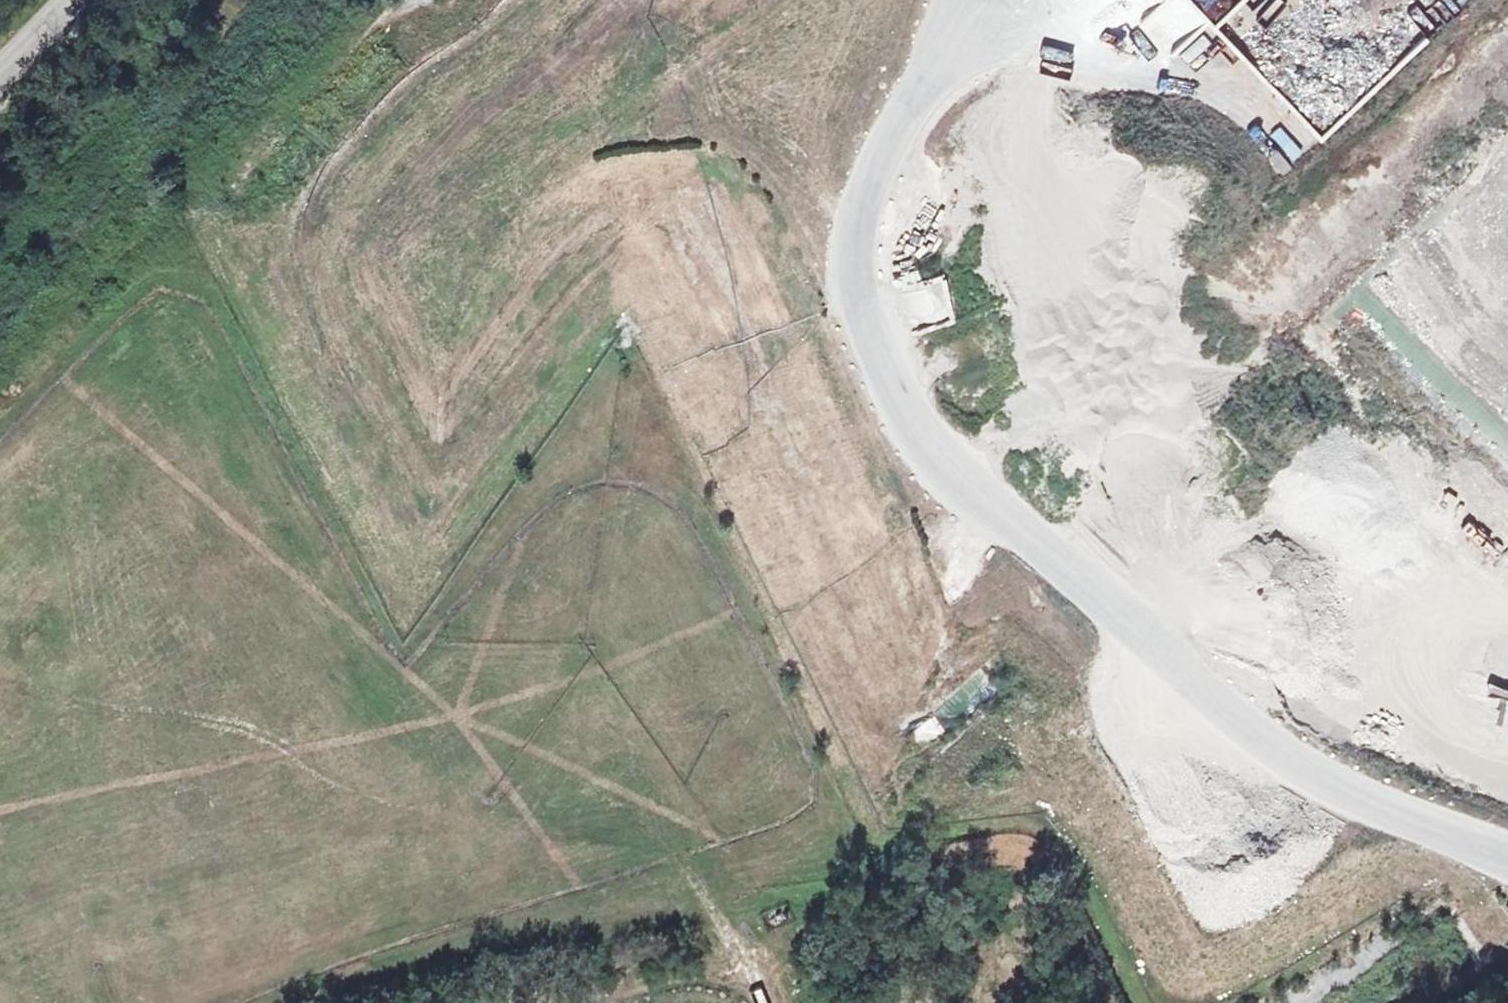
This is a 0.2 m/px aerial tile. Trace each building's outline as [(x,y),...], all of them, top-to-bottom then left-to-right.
[(1386,113),(1396,105),(1376,82),(1366,91),(1386,113)] [(1316,109),(1290,133),(1325,171),(1351,146),(1316,109)]
